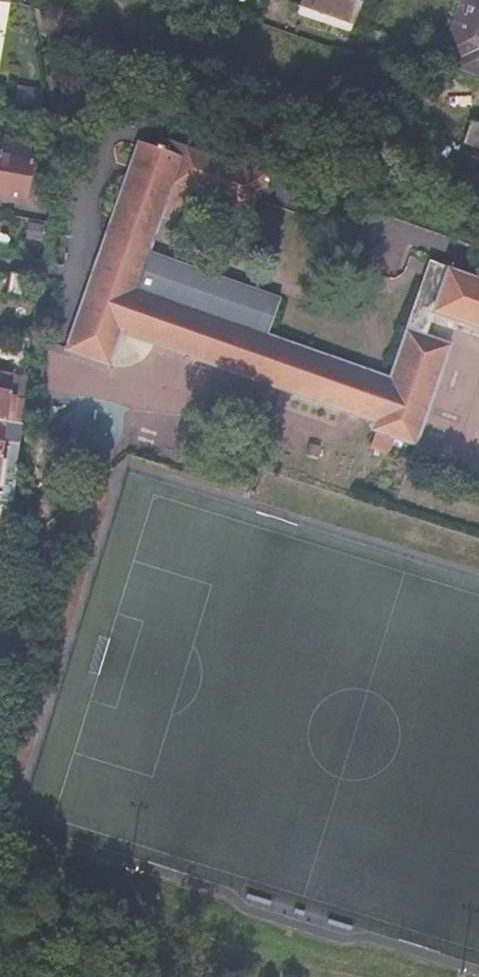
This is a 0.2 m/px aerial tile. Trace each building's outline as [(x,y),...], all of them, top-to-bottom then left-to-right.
[(298,7),(350,26),(359,0),(300,0),(298,7)] [(427,12),(444,18),(451,0),(431,0),(427,12)] [(442,52),(460,58),(456,69),(478,77),(478,0),(461,0),(442,52)] [(470,122),(462,142),(478,148),(478,125),(470,122)] [(184,159),(139,142),(64,351),(109,367),(121,334),(373,424),(389,380),(266,337),(280,297),(151,251),(174,187),(184,159)] [(21,206),(31,149),(1,143),(0,147),(0,202),(21,206)] [(188,148),(184,159),(174,187),(253,217),(268,176),(188,148)] [(46,235),(20,231),(15,257),(40,261),(46,235)] [(449,271),(431,264),(389,380),(373,424),(371,430),(414,446),(451,345),(426,335),(433,314),(449,271)] [(433,314),(478,331),(478,281),(449,271),(433,314)] [(29,277),(11,274),(7,301),(24,304),(29,277)] [(0,334),(0,349),(6,350),(9,335),(0,334)] [(18,336),(9,335),(6,350),(15,351),(18,336)] [(0,367),(0,420),(5,421),(15,423),(24,371),(0,367)] [(3,501),(11,447),(1,446),(5,421),(0,420),(0,501),(3,501)] [(15,423),(5,421),(1,446),(11,447),(15,423)]
